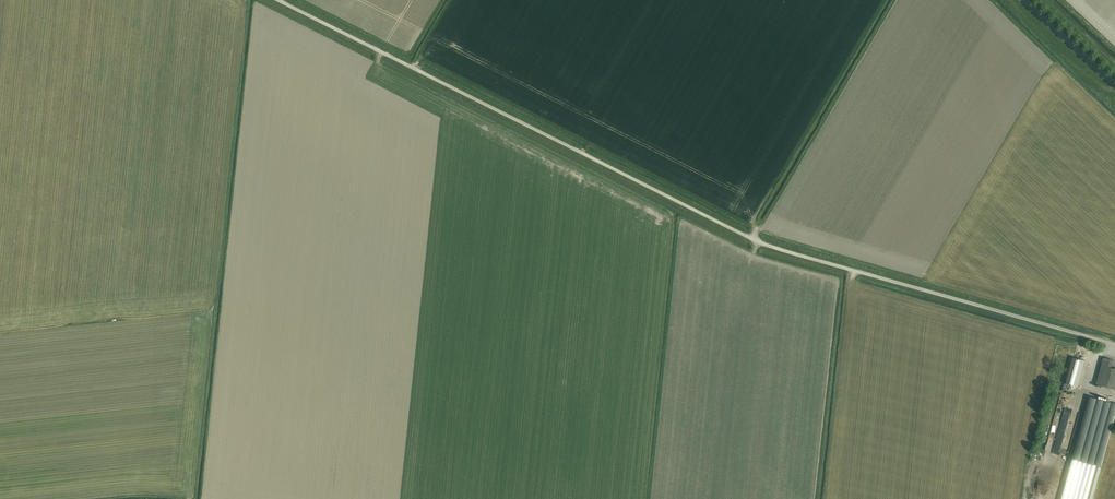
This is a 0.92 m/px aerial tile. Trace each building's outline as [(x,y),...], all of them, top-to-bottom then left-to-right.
[(1111,367),(1113,360),(1104,357),(1096,384),(1113,388),(1111,397),(1114,398),(1114,368),(1111,367)] [(1073,459),(1101,467),(1101,466),(1114,416),(1114,403),(1090,396),(1073,458),(1073,459)] [(1062,498),(1092,498),(1101,467),(1073,459),(1062,498)]
